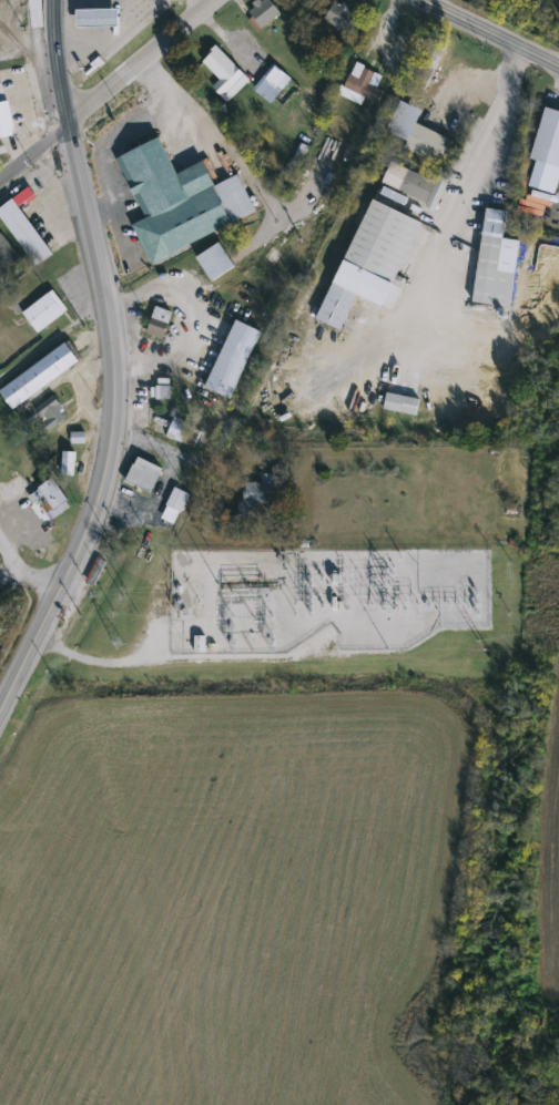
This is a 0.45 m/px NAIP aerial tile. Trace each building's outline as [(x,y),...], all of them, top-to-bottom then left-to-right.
[(253,4),(259,0),(261,0),(263,2),(266,0),(271,0),(282,13),(261,29),(248,13),(255,8),(253,4)] [(311,10),(295,0),(317,0),(311,10)] [(335,2),(325,20),(346,32),(357,16),(349,11),(353,7),(345,2),(342,7),(335,2)] [(122,9),(122,27),(80,28),(80,10),(122,9)] [(450,40),(426,89),(408,80),(433,31),(450,40)] [(217,45),(209,54),(211,57),(203,63),(220,81),(211,89),(226,104),(251,81),(217,45)] [(356,64),(345,86),(342,85),(337,95),(364,109),(367,102),(377,108),(385,92),(377,88),(383,76),(356,64)] [(274,65),(291,79),(271,103),(254,89),(274,65)] [(415,120),(455,137),(443,164),(403,145),(406,139),(385,130),(399,98),(420,108),(415,120)] [(13,132),(7,99),(0,100),(0,135),(13,132)] [(528,155),(558,166),(558,111),(545,106),(528,155)] [(161,139),(116,161),(148,219),(133,226),(153,266),(257,212),(238,175),(217,186),(205,162),(180,174),(161,139)] [(380,181),(425,202),(423,205),(433,209),(448,178),(440,174),(437,181),(392,158),(380,181)] [(0,206),(0,213),(38,263),(53,250),(18,204),(34,192),(28,184),(0,206)] [(341,332),(357,297),(383,309),(423,224),(370,198),(314,319),(341,332)] [(484,208),(470,303),(508,309),(518,243),(502,241),(507,212),(484,208)] [(3,274),(0,268),(0,236),(4,234),(22,263),(3,274)] [(214,279),(237,265),(222,242),(200,256),(214,279)] [(52,288),(22,310),(38,330),(68,308),(52,288)] [(172,309),(163,336),(146,330),(155,304),(172,309)] [(232,397),(262,330),(236,319),(206,385),(232,397)] [(13,407),(0,389),(0,387),(69,337),(82,355),(13,407)] [(171,376),(171,397),(155,397),(155,395),(151,395),(151,385),(155,385),(155,383),(157,383),(157,376),(171,376)] [(385,391),(382,407),(415,413),(418,398),(385,391)] [(53,392),(63,406),(60,409),(65,416),(49,430),(42,421),(47,418),(44,415),(41,417),(33,408),(53,392)] [(195,444),(166,433),(173,418),(201,429),(195,444)] [(84,429),(85,441),(71,441),(71,429),(84,429)] [(74,449),(73,472),(61,471),(62,449),(74,449)] [(163,467),(151,491),(125,478),(136,453),(163,467)] [(262,471),(262,479),(245,480),(245,487),(243,487),(243,499),(238,499),(240,514),(255,513),(255,504),(266,504),(266,513),(283,513),(282,470),(262,471)] [(54,508),(68,498),(52,475),(38,485),(34,481),(24,489),(33,502),(44,493),(54,508)] [(190,492),(175,522),(161,515),(175,485),(190,492)] [(95,582),(106,559),(96,554),(85,577),(95,582)] [(9,632),(0,619),(0,638),(9,632)]
